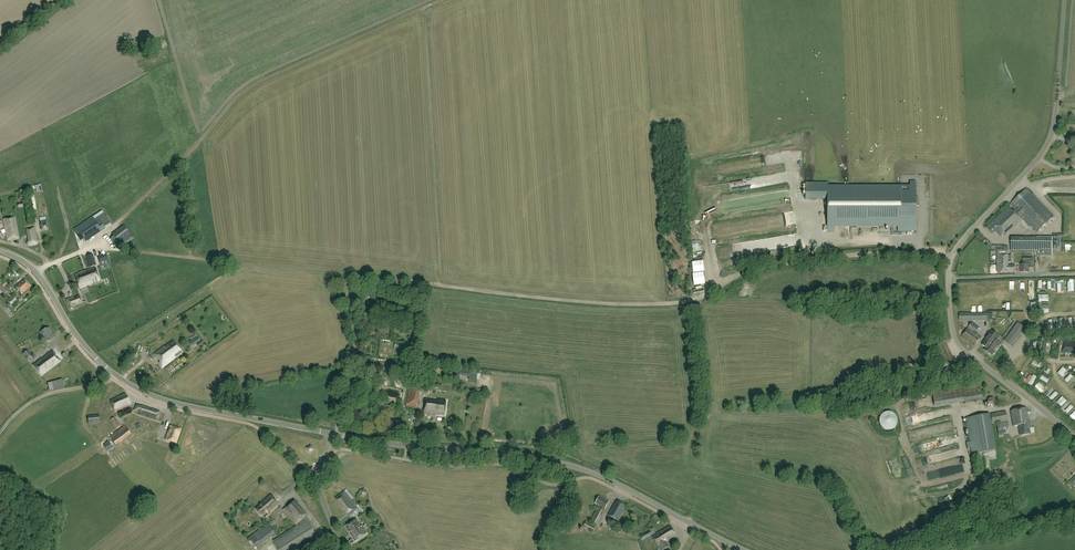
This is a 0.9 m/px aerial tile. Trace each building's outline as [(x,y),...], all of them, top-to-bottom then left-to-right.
[(910,182),(910,188),(828,188),(828,183),(806,183),(806,200),(828,200),(828,232),(835,232),(835,227),(898,226),(898,232),(912,232),(912,231),(915,231),(915,232),(915,182),(910,182)] [(993,234),(999,228),(998,227),(1007,218),(1014,227),(1024,217),(1038,232),(1054,217),(1028,189),(1012,204),(1016,209),(1013,211),(1009,207),(987,228),(993,234)] [(100,228),(109,222),(102,210),(92,217),(93,217),(74,230),(81,241),(83,239),(86,242),(98,234),(96,231),(100,228)] [(3,220),(8,241),(19,239),(15,218),(3,220)] [(120,246),(132,237),(133,236),(125,225),(112,235),(120,246)] [(35,227),(26,229),(29,242),(27,243),(28,247),(37,245),(38,244),(37,241),(35,227)] [(1053,252),(1053,238),(1012,238),(1012,252),(1036,252),(1036,256),(1042,256),(1042,252),(1053,252)] [(1000,267),(1000,272),(1008,273),(1008,272),(1015,272),(1015,266),(1008,266),(1008,263),(1011,262),(1011,261),(1011,256),(1009,256),(1009,250),(997,250),(997,267),(1000,267)] [(93,255),(86,257),(89,268),(96,266),(93,255)] [(106,268),(109,267),(109,266),(106,255),(98,258),(100,263),(102,266),(105,265),(106,268)] [(1029,264),(1020,264),(1020,273),(1029,273),(1029,264)] [(75,275),(79,288),(99,281),(95,268),(75,275)] [(30,287),(24,280),(16,287),(22,294),(30,287)] [(65,300),(69,311),(73,309),(72,307),(82,303),(79,296),(77,297),(77,298),(74,299),(73,297),(65,300)] [(12,306),(17,301),(13,297),(8,302),(12,306)] [(979,313),(959,313),(959,321),(987,321),(987,311),(979,311),(979,313)] [(972,322),(962,337),(975,346),(981,337),(978,335),(979,334),(976,332),(980,327),(972,322)] [(1013,347),(1027,329),(1018,323),(1004,341),(1013,347)] [(54,338),(50,328),(40,332),(45,342),(54,338)] [(991,331),(982,344),(989,350),(987,352),(992,355),(1000,344),(997,341),(1000,337),(991,331)] [(188,342),(192,347),(200,341),(197,336),(188,342)] [(173,340),(167,345),(153,355),(162,368),(183,353),(173,340)] [(1065,353),(1074,354),(1074,346),(1074,344),(1064,343),(1064,347),(1066,347),(1065,353)] [(35,359),(28,351),(22,354),(29,363),(35,359)] [(33,366),(41,376),(60,362),(53,351),(33,366)] [(1064,377),(1068,371),(1064,367),(1059,374),(1064,377)] [(460,368),(459,376),(469,377),(469,381),(477,382),(479,370),(460,368)] [(1047,378),(1048,376),(1044,374),(1042,380),(1050,384),(1051,381),(1047,378)] [(159,375),(155,379),(159,384),(164,380),(159,375)] [(1035,387),(1038,377),(1031,375),(1027,384),(1035,387)] [(51,391),(65,387),(63,379),(49,382),(51,391)] [(1042,393),(1047,388),(1041,383),(1036,388),(1042,393)] [(962,387),(965,402),(965,404),(985,400),(985,395),(982,396),(980,384),(962,387)] [(965,402),(962,387),(932,392),(935,407),(965,402)] [(406,406),(417,409),(421,391),(410,389),(406,406)] [(1051,398),(1054,401),(1060,395),(1057,392),(1051,398)] [(125,394),(110,401),(115,412),(130,405),(125,394)] [(1064,397),(1058,402),(1063,407),(1069,402),(1064,397)] [(1000,398),(995,401),(997,407),(1003,405),(1000,398)] [(425,399),(424,413),(444,415),(446,401),(425,399)] [(136,405),(135,407),(134,412),(158,420),(160,412),(136,405)] [(1066,411),(1069,415),(1074,409),(1074,408),(1072,405),(1066,411)] [(1030,434),(1030,432),(1029,428),(1031,428),(1030,423),(1029,424),(1027,408),(1011,411),(1013,426),(1019,426),(1020,434),(1020,436),(1030,435),(1030,434)] [(896,425),(897,422),(897,419),(896,417),(894,415),(892,413),(889,412),(886,412),(884,413),(881,415),(880,418),(879,420),(879,423),(880,426),(882,428),(885,429),(887,430),(890,430),(893,429),(895,427),(896,425)] [(1008,422),(1006,412),(966,419),(970,443),(966,443),(967,449),(971,448),(972,454),(996,450),(995,445),(992,424),(1008,422)] [(99,415),(88,416),(88,424),(100,423),(99,415)] [(111,421),(112,423),(112,424),(116,429),(120,426),(117,421),(116,421),(114,418),(111,421)] [(1008,423),(996,424),(999,438),(1010,436),(1008,423)] [(165,440),(176,444),(181,430),(170,426),(165,440)] [(128,428),(113,438),(115,443),(131,433),(128,428)] [(109,446),(114,442),(110,436),(105,440),(109,446)] [(345,491),(335,499),(348,515),(358,508),(345,491)] [(256,509),(262,517),(264,518),(265,518),(268,516),(269,514),(267,513),(269,511),(270,513),(279,505),(271,496),(256,509)] [(599,496),(595,504),(605,510),(609,502),(599,496)] [(279,549),(302,549),(319,539),(305,518),(307,517),(294,502),(284,510),(298,525),(273,541),(279,549)] [(614,505),(608,515),(619,521),(624,511),(623,510),(625,507),(617,502),(615,506),(614,505)] [(597,507),(591,521),(598,525),(604,511),(597,507)] [(356,519),(345,527),(355,542),(367,534),(363,527),(362,527),(356,519)] [(596,526),(586,521),(583,527),(593,532),(596,526)] [(252,539),(258,548),(278,534),(271,525),(252,539)] [(652,537),(660,549),(665,549),(669,547),(667,543),(677,537),(670,525),(652,537)]
